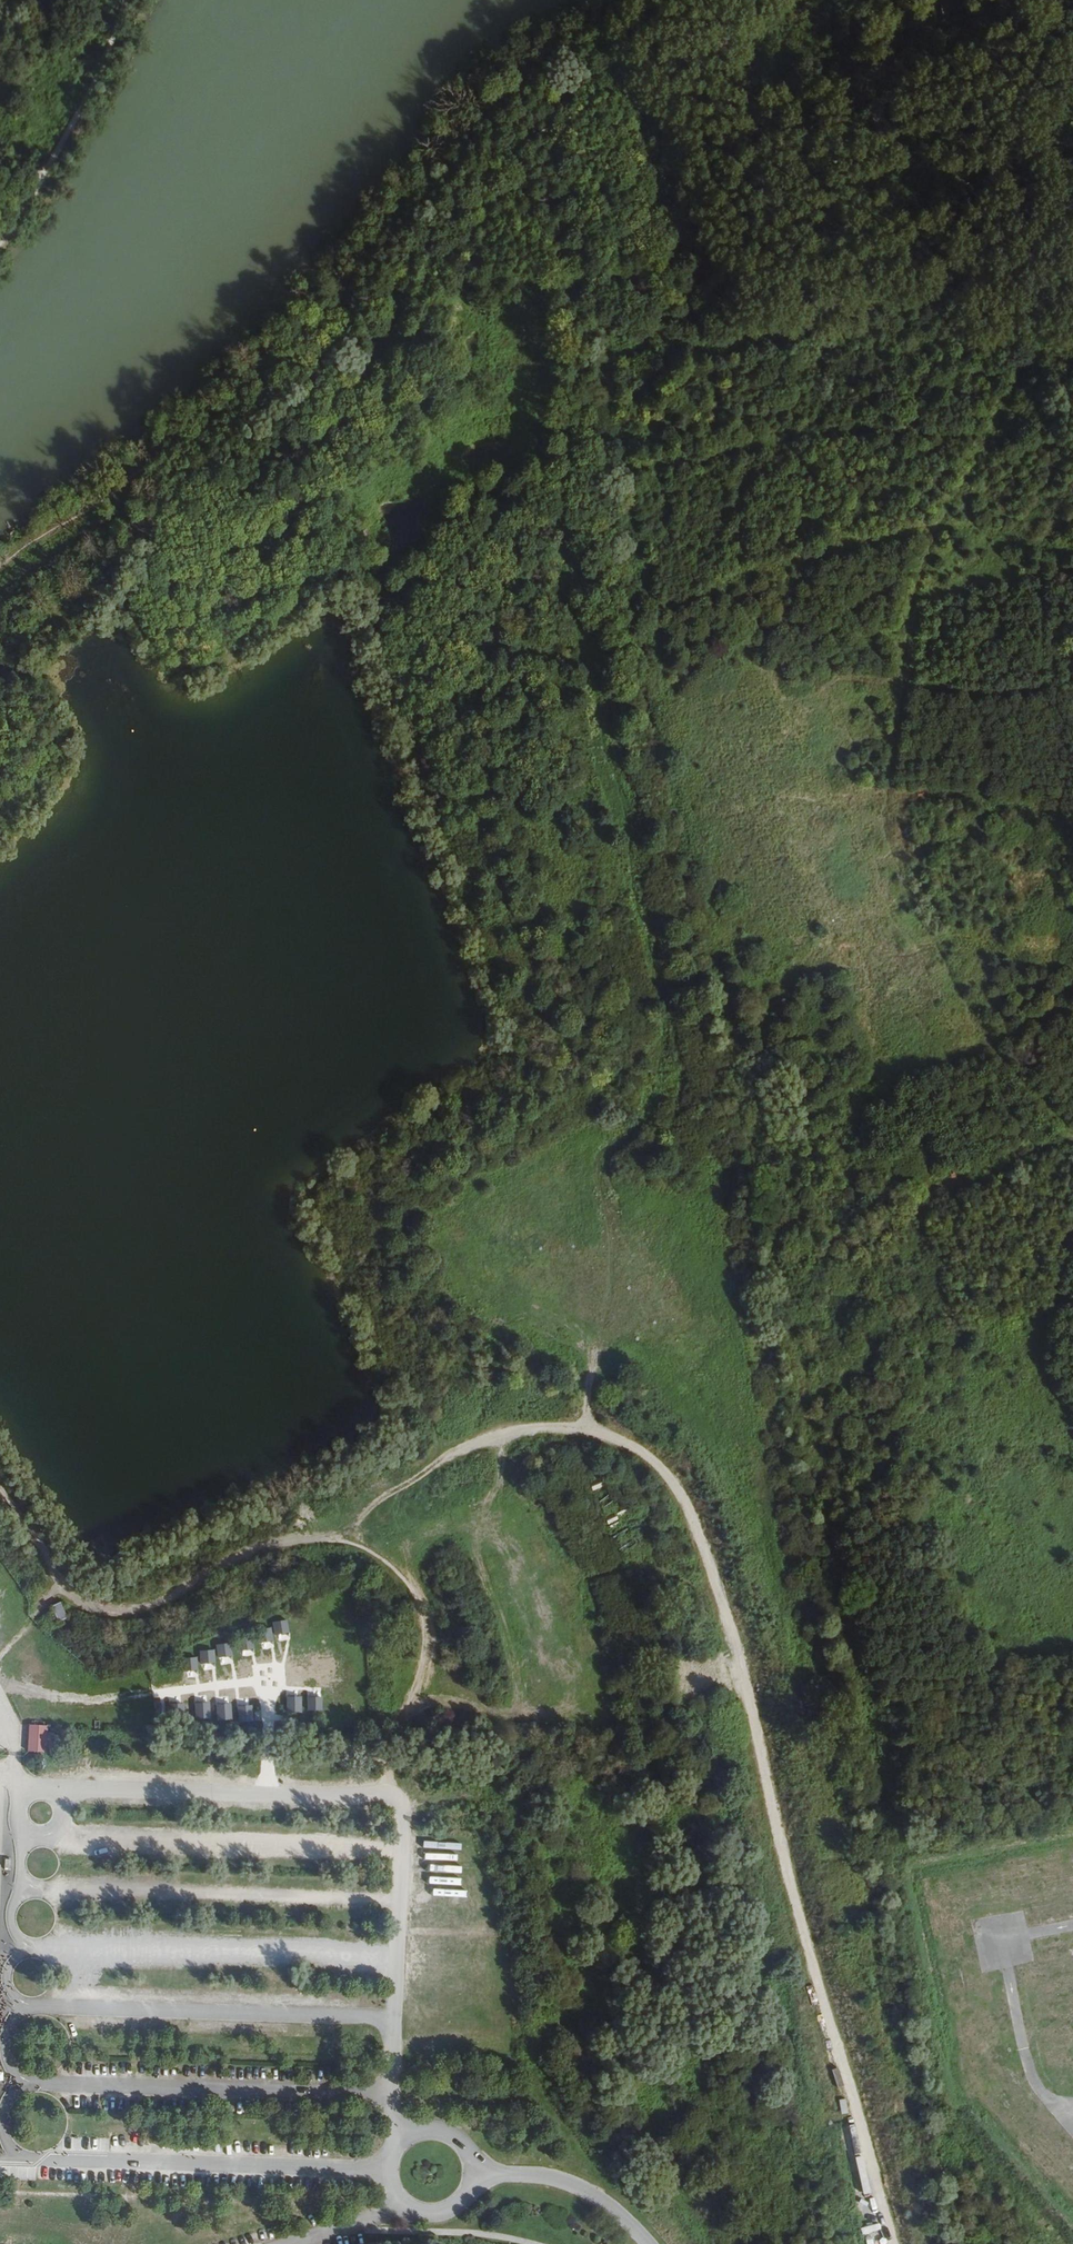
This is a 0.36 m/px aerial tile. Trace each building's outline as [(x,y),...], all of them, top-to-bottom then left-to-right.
[(58,1622),(68,1618),(62,1602),(52,1606),(58,1622)] [(29,1725),(28,1752),(48,1752),(49,1725),(29,1725)] [(1072,1903),(1072,1887),(1072,1886),(1057,1887),(1057,1904),(1072,1903)] [(977,1929),(992,1925),(990,1919),(976,1922),(977,1929)] [(984,1966),(1001,1962),(997,1947),(981,1950),(984,1966)] [(1040,1957),(1056,1955),(1054,1948),(1038,1950),(1040,1957)] [(1072,1984),(1072,1983),(1070,1967),(1056,1969),(1059,1986),(1072,1984)] [(950,1992),(956,1990),(953,1977),(946,1979),(950,1992)] [(1007,2043),(990,2048),(994,2064),(1011,2059),(1007,2043)] [(998,2079),(1014,2075),(1012,2069),(997,2073),(998,2079)] [(859,2201),(855,2206),(865,2215),(870,2210),(859,2201)]
